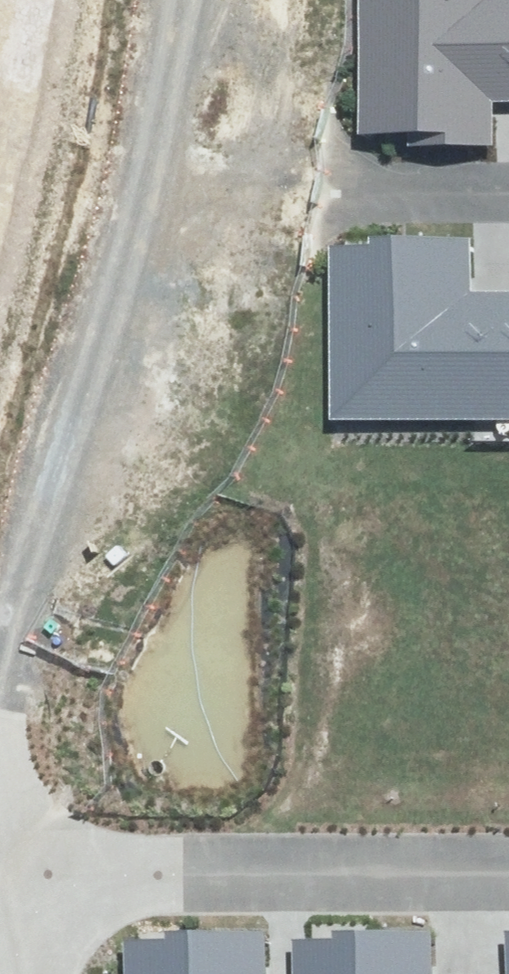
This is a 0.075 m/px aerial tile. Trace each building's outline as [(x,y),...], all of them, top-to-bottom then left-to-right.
[(370,128),(438,129),(438,143),(507,143),(507,94),(508,94),(508,0),(371,0),(370,128)] [(339,244),(339,418),(508,418),(508,294),(474,294),(474,244),(339,244)] [(140,973),(508,973),(508,929),(503,929),(503,959),(454,959),(454,926),(359,927),(359,964),(271,965),(271,926),(190,927),(190,963),(139,963),(140,973)]
